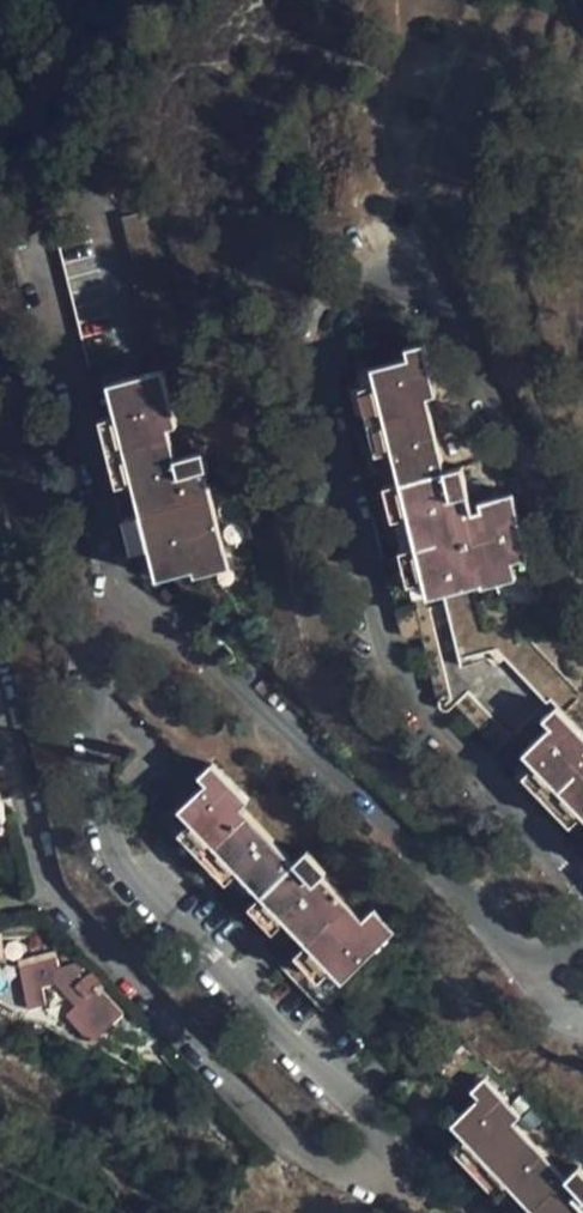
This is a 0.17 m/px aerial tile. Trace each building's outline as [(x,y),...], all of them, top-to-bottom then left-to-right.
[(521,552),(510,487),(478,493),(479,501),(472,502),(463,458),(442,462),(428,388),(437,386),(427,336),(408,339),(409,350),(375,358),(378,371),(361,374),(375,443),(390,440),(396,471),(381,473),(387,508),(403,505),(409,535),(394,539),(400,572),(416,571),(419,587),(434,583),(450,659),(494,651),(539,699),(568,674),(521,622),(507,634),(479,637),(465,577),(475,576),(475,579),(508,572),(505,556),(521,552)] [(229,575),(199,458),(172,465),(164,432),(175,429),(161,376),(105,390),(113,422),(97,426),(114,493),(127,490),(134,519),(120,523),(129,559),(146,555),(155,586),(190,577),(192,585),(229,575)] [(582,744),(582,742),(582,734),(554,701),(540,713),(546,720),(519,744),(529,757),(519,766),(565,818),(575,807),(582,816),(582,745),(582,744)] [(291,873),(235,812),(248,800),(212,761),(191,780),(199,789),(175,811),(186,824),(174,835),(224,889),(234,879),(254,900),(243,911),(270,940),(282,929),(302,950),(289,962),(317,992),(329,981),(339,992),(398,937),(375,913),(361,926),(320,882),(326,876),(308,857),(291,873)] [(0,795),(0,826),(8,824),(0,795)] [(102,981),(95,973),(81,975),(66,958),(44,962),(41,950),(0,956),(0,965),(6,999),(25,997),(23,984),(47,979),(73,1007),(63,1018),(91,1047),(122,1017),(96,989),(102,981)] [(579,1168),(565,1181),(513,1125),(519,1118),(486,1082),(476,1092),(482,1098),(448,1129),(465,1146),(454,1156),(488,1193),(499,1182),(527,1212),(582,1212),(582,1173),(579,1168)]
